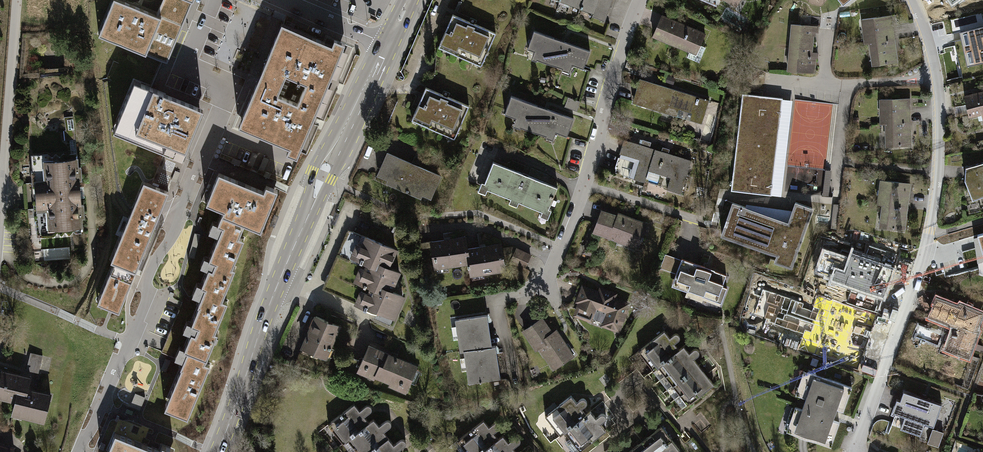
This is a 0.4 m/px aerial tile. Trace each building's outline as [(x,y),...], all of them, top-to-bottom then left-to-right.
[(162,1),(157,13),(124,0),(113,0),(99,33),(168,61),(188,12),(162,1)] [(188,12),(194,0),(163,0),(162,1),(188,12)] [(570,5),(580,8),(584,0),(572,0),(570,5)] [(580,8),(594,13),(599,0),(584,0),(580,8)] [(594,13),(592,17),(605,21),(613,0),(599,0),(594,13)] [(488,50),(496,33),(475,24),(474,23),(473,26),(469,24),(470,22),(469,21),(453,14),(440,43),(483,62),(487,53),(488,53),(489,51),(488,50)] [(821,14),(820,28),(836,29),(837,15),(821,14)] [(700,45),(705,34),(662,15),(653,36),(689,52),(687,57),(699,62),(705,47),(700,45)] [(800,25),(792,24),(790,48),(812,49),(813,35),(815,35),(816,26),(810,26),(810,17),(801,16),(800,25)] [(886,27),(885,17),(862,19),(865,43),(870,42),(894,39),(892,26),(886,27)] [(967,29),(975,63),(982,62),(982,26),(967,29)] [(269,73),(267,78),(319,98),(326,82),(321,80),(323,74),(328,76),(340,47),(325,40),(312,35),(308,44),(301,41),(304,35),(289,29),(286,37),(277,33),(261,69),(269,73)] [(583,69),(590,51),(534,30),(527,48),(535,51),(539,52),(537,59),(563,68),(564,66),(571,68),(572,65),(583,69)] [(894,39),(870,42),(873,64),(894,62),(892,46),(894,46),(894,39)] [(481,66),(483,62),(440,43),(438,48),(481,66)] [(812,49),(790,48),(788,70),(814,72),(816,52),(811,52),(812,49)] [(312,114),(319,98),(267,78),(265,82),(257,79),(243,113),(253,117),(249,125),(264,131),(266,125),(273,128),(269,138),(297,149),(310,120),(305,118),(307,112),(312,114)] [(679,109),(704,117),(709,100),(640,78),(632,102),(676,116),(679,109)] [(203,108),(134,79),(113,129),(182,158),(203,108)] [(461,123),(469,106),(449,97),(448,96),(447,99),(442,97),(443,94),(442,94),(426,87),(413,116),(456,135),(460,126),(461,126),(462,124),(461,123)] [(964,96),(969,116),(982,113),(982,119),(982,92),(964,96)] [(783,98),(742,93),(731,190),(771,195),(783,99),(783,98)] [(567,136),(573,118),(511,95),(505,113),(516,117),(514,121),(515,121),(521,124),(520,126),(546,136),(547,133),(554,136),(556,132),(567,136)] [(568,97),(565,106),(577,111),(580,102),(568,97)] [(792,100),(783,99),(771,195),(781,196),(792,100)] [(904,109),(904,99),(881,99),(881,123),(886,123),(910,122),(910,109),(904,109)] [(679,109),(676,116),(701,124),(704,117),(679,109)] [(73,119),(73,116),(64,117),(66,130),(64,130),(65,140),(70,140),(71,155),(77,155),(74,128),(68,129),(67,120),(73,119)] [(456,135),(413,116),(411,121),(454,139),(456,135)] [(910,122),(886,123),(887,145),(907,145),(907,130),(910,130),(910,122)] [(641,144),(624,139),(619,153),(621,153),(615,173),(644,182),(648,171),(655,149),(649,147),(651,142),(642,139),(641,144)] [(691,160),(655,149),(648,171),(671,177),(667,189),(681,193),(691,160)] [(258,153),(252,151),(247,164),(253,166),(258,153)] [(431,197),(440,175),(388,152),(378,175),(396,182),(395,185),(408,191),(409,188),(431,197)] [(78,167),(77,155),(71,155),(68,159),(64,156),(60,160),(56,156),(52,160),(49,157),(35,158),(36,170),(34,171),(36,191),(33,191),(34,199),(36,199),(37,200),(40,200),(41,207),(37,208),(38,220),(39,220),(40,233),(54,232),(57,227),(61,231),(65,227),(69,230),(72,226),(76,230),(83,230),(82,217),(84,217),(83,204),(81,204),(79,180),(82,179),(81,167),(78,167)] [(264,156),(258,169),(264,171),(269,158),(264,156)] [(549,208),(557,187),(494,161),(485,183),(483,187),(488,189),(511,198),(519,202),(542,211),(543,211),(545,208),(548,209),(549,208)] [(965,166),(965,179),(972,200),(982,196),(982,162),(965,166)] [(829,197),(832,170),(825,169),(822,196),(829,197)] [(264,191),(219,172),(206,203),(224,210),(217,224),(222,227),(240,234),(244,223),(261,230),(278,190),(266,185),(264,191)] [(903,193),(904,183),(881,180),(878,203),(883,204),(907,207),(908,194),(903,193)] [(143,181),(119,240),(144,250),(168,191),(143,181)] [(483,187),(485,183),(482,182),(478,190),(486,193),(488,189),(483,187)] [(602,211),(620,218),(624,209),(602,201),(595,219),(591,218),(588,225),(592,227),(582,253),(589,255),(597,232),(594,231),(602,211)] [(775,261),(791,267),(812,208),(795,202),(788,222),(733,202),(721,234),(777,254),(775,261)] [(840,205),(833,204),(831,229),(837,230),(840,205)] [(906,215),(907,207),(883,204),(880,226),(901,229),(902,214),(906,215)] [(543,211),(542,211),(540,216),(548,219),(552,210),(549,208),(548,209),(545,208),(543,211)] [(621,236),(639,243),(641,240),(642,240),(644,237),(642,236),(646,225),(625,217),(624,220),(620,218),(602,211),(594,231),(597,232),(619,240),(621,236)] [(335,224),(339,214),(335,212),(331,223),(335,224)] [(208,267),(205,275),(228,285),(235,267),(232,266),(244,238),(239,236),(240,234),(222,227),(209,259),(215,261),(212,268),(208,267)] [(393,317),(394,317),(403,296),(390,291),(395,279),(397,280),(399,274),(399,272),(387,267),(395,249),(367,237),(366,237),(352,231),(328,288),(365,304),(363,308),(366,309),(367,305),(379,310),(393,317)] [(469,262),(467,248),(465,236),(432,241),(434,255),(436,267),(469,262)] [(638,247),(639,243),(621,236),(619,240),(638,247)] [(199,239),(193,237),(189,255),(194,256),(199,239)] [(119,310),(144,250),(119,240),(111,259),(114,260),(97,301),(119,310)] [(434,255),(432,241),(414,244),(416,258),(434,255)] [(500,243),(467,248),(469,262),(471,274),(504,269),(503,260),(501,248),(500,243)] [(512,258),(516,249),(512,247),(501,248),(503,260),(510,259),(512,260),(512,258)] [(524,268),(530,255),(517,248),(516,249),(512,258),(512,260),(513,263),(524,268)] [(676,273),(681,259),(665,254),(660,267),(676,273)] [(888,277),(890,270),(877,265),(875,271),(867,268),(869,262),(850,256),(847,265),(844,264),(839,279),(847,282),(848,279),(870,286),(868,291),(884,297),(888,283),(883,281),(885,276),(888,277)] [(722,286),(726,275),(713,270),(712,273),(704,269),(705,267),(682,258),(681,259),(676,273),(672,285),(687,291),(688,289),(704,295),(704,297),(720,303),(721,303),(727,288),(722,286)] [(894,271),(890,270),(888,277),(885,276),(883,281),(888,283),(884,297),(885,297),(894,271)] [(222,298),(228,285),(205,275),(201,284),(205,286),(197,304),(199,304),(192,320),(215,329),(227,300),(222,298)] [(623,311),(626,303),(613,298),(615,294),(606,292),(604,295),(583,287),(578,300),(585,302),(581,315),(592,319),(593,317),(604,321),(603,323),(617,329),(620,320),(617,319),(621,310),(623,311)] [(687,291),(685,295),(702,302),(703,299),(720,306),(720,303),(704,297),(704,295),(688,289),(687,291)] [(975,332),(982,315),(969,310),(965,307),(960,308),(937,298),(930,314),(955,324),(959,326),(956,334),(953,334),(953,336),(954,336),(950,345),(967,352),(965,357),(968,358),(978,333),(975,332)] [(393,317),(379,310),(375,320),(389,326),(393,317)] [(819,340),(843,348),(850,329),(852,323),(828,314),(827,315),(813,310),(808,322),(823,327),(819,340)] [(464,351),(467,350),(492,346),(487,314),(459,319),(464,351)] [(326,356),(339,326),(316,316),(302,347),(312,351),(312,350),(326,356)] [(464,351),(459,319),(455,319),(456,326),(451,327),(453,339),(458,338),(460,351),(464,351)] [(562,363),(572,355),(556,331),(552,334),(542,319),(524,330),(536,349),(539,347),(551,364),(559,359),(562,363)] [(215,329),(192,320),(191,322),(198,325),(195,332),(191,330),(184,348),(188,349),(180,367),(181,367),(168,400),(191,410),(210,363),(205,361),(218,330),(215,329)] [(959,326),(955,324),(945,350),(968,359),(968,358),(965,357),(967,352),(950,345),(954,336),(953,336),(953,334),(956,334),(959,326)] [(653,371),(658,367),(679,350),(679,349),(674,343),(679,339),(680,337),(679,334),(677,333),(675,333),(670,337),(664,331),(638,351),(653,371)] [(407,389),(417,367),(369,346),(359,368),(360,368),(375,375),(391,382),(406,388),(407,389)] [(481,381),(500,378),(495,346),(492,346),(467,350),(472,382),(479,381),(480,382),(482,382),(481,381)] [(673,385),(699,365),(694,359),(699,355),(700,352),(699,349),(696,348),(694,349),(689,353),(684,346),(679,349),(679,350),(658,367),(673,385)] [(467,350),(464,351),(465,357),(460,358),(462,370),(467,370),(469,383),(472,382),(467,350)] [(42,356),(31,353),(26,370),(38,373),(42,356)] [(339,368),(353,374),(359,360),(346,354),(339,368)] [(171,360),(165,358),(161,369),(166,371),(171,360)] [(554,368),(562,363),(559,359),(551,364),(554,368)] [(706,375),(699,365),(673,385),(680,395),(706,375)] [(375,375),(360,368),(358,373),(373,379),(375,375)] [(799,394),(807,372),(801,369),(793,392),(799,394)] [(843,410),(852,387),(808,371),(807,372),(799,394),(799,395),(807,397),(802,409),(799,408),(798,409),(791,431),(790,431),(831,446),(839,422),(833,420),(837,408),(843,410)] [(44,419),(50,395),(27,390),(29,378),(3,372),(0,383),(0,395),(16,399),(13,411),(44,419)] [(706,375),(680,395),(687,405),(714,384),(706,375)] [(404,393),(406,388),(391,382),(389,386),(404,393)] [(896,412),(934,426),(941,404),(904,390),(900,400),(896,412)] [(145,396),(135,392),(130,405),(140,409),(145,396)] [(576,402),(571,395),(557,406),(548,413),(545,416),(560,436),(565,432),(564,432),(586,415),(586,414),(581,408),(586,404),(587,402),(585,400),(583,398),(581,399),(576,402)] [(896,412),(900,400),(897,398),(892,411),(896,412)] [(548,413),(557,406),(555,403),(545,410),(548,413)] [(343,444),(348,440),(348,439),(369,423),(369,422),(364,416),(371,411),(372,408),(371,406),(369,404),(367,405),(359,410),(354,404),(328,424),(343,444)] [(784,428),(791,431),(798,409),(792,407),(784,428)] [(580,451),(606,430),(601,424),(606,420),(606,417),(605,414),(603,413),(601,414),(596,418),(590,411),(586,414),(586,415),(564,432),(565,432),(580,451)] [(357,451),(371,451),(389,438),(384,432),(391,426),(391,423),(390,421),(388,420),(386,420),(379,426),(374,419),(369,422),(369,423),(348,439),(348,440),(357,451)] [(484,420),(457,440),(466,451),(482,451),(498,439),(493,432),(500,427),(501,424),(500,422),(498,421),(496,421),(489,427),(484,420)] [(661,426),(651,434),(666,451),(681,451),(661,426)] [(943,432),(933,429),(928,443),(938,447),(943,432)] [(115,432),(106,451),(173,451),(174,450),(162,445),(160,451),(115,432)] [(651,434),(642,441),(650,451),(666,451),(651,434)] [(513,448),(520,442),(521,440),(519,437),(517,436),(515,436),(508,442),(503,435),(498,439),(482,451),(516,451),(513,448)] [(398,450),(406,445),(406,442),(405,440),(403,439),(401,439),(394,445),(389,438),(371,451),(400,451),(398,450)] [(642,441),(633,448),(635,451),(650,451),(642,441)]
